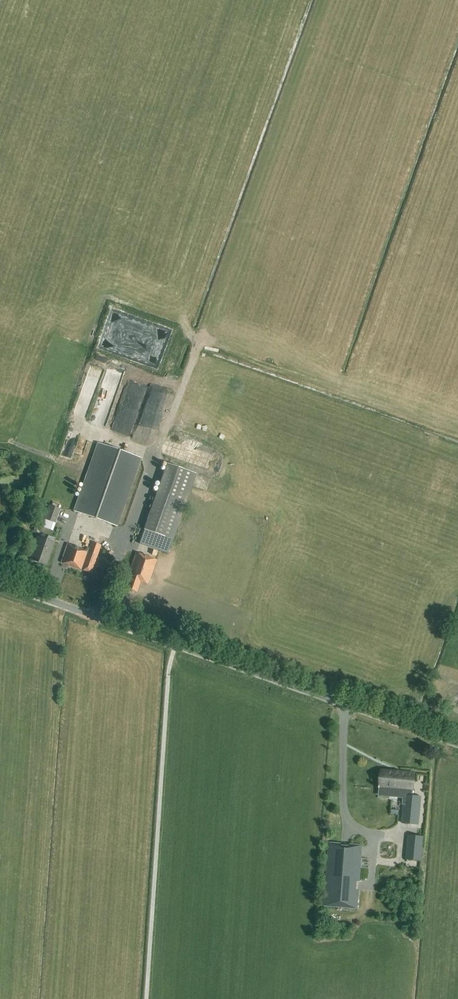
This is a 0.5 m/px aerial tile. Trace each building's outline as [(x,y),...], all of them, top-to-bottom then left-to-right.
[(73,511),(117,527),(140,459),(97,443),(73,511)] [(171,540),(195,474),(166,464),(143,529),(171,540)] [(55,523),(60,509),(49,505),(44,519),(55,523)] [(48,537),(47,541),(37,538),(32,552),(33,552),(31,560),(45,565),(54,539),(48,537)] [(86,548),(85,551),(67,544),(60,563),(81,570),(91,574),(101,546),(91,542),(88,549),(86,548)] [(123,588),(136,593),(140,583),(147,585),(156,560),(136,553),(123,588)] [(412,783),(413,774),(381,771),(381,774),(380,774),(379,792),(392,793),(392,797),(404,798),(402,824),(418,826),(421,797),(411,796),(411,790),(408,790),(409,783),(412,783)] [(352,845),(330,843),(324,905),(356,908),(357,890),(353,890),(354,881),(358,881),(360,863),(351,862),(352,845)] [(408,844),(406,859),(421,861),(422,845),(408,844)]
